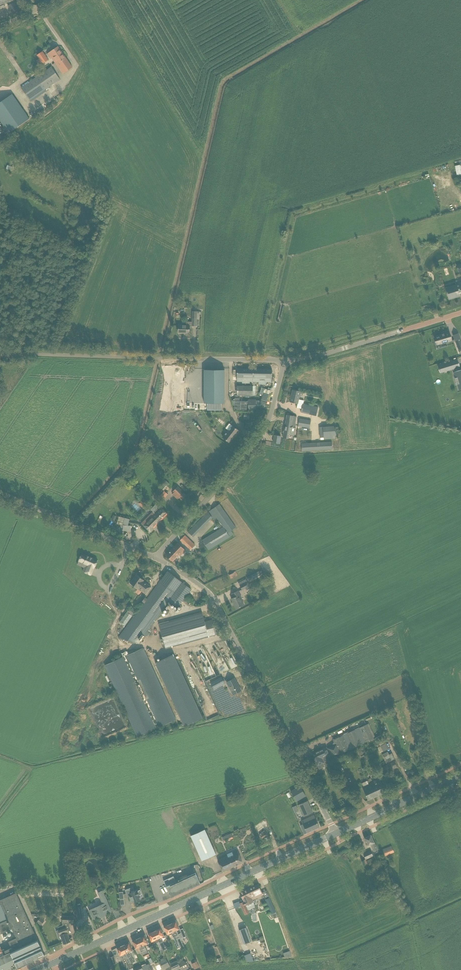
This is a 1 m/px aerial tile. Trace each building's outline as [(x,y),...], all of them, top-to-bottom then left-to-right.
[(8,6),(12,15),(21,11),(17,2),(8,6)] [(59,68),(63,74),(72,67),(58,46),(48,53),(51,58),(53,56),(61,67),(59,68)] [(37,55),(43,64),(48,60),(42,51),(37,55)] [(30,82),(22,88),(30,100),(48,88),(60,79),(54,71),(51,67),(44,73),(30,82)] [(0,102),(0,121),(9,133),(29,119),(12,94),(0,102)] [(457,287),(457,285),(446,288),(448,292),(447,292),(447,294),(448,296),(449,295),(450,299),(460,295),(460,286),(457,287)] [(449,332),(435,337),(436,341),(435,342),(437,348),(441,346),(441,344),(451,341),(449,332)] [(439,366),(439,368),(440,370),(440,373),(445,371),(453,369),(454,368),(455,372),(454,373),(455,378),(454,378),(455,378),(457,384),(456,384),(457,384),(459,389),(460,389),(460,370),(459,371),(458,367),(459,367),(457,360),(443,364),(439,366)] [(237,368),(237,381),(243,381),(243,378),(249,378),(249,381),(259,381),(259,379),(265,379),(265,381),(272,382),(272,369),(237,368)] [(224,403),(224,370),(204,370),(204,403),(207,403),(207,410),(221,410),(221,403),(224,403)] [(237,395),(256,396),(256,386),(255,386),(253,386),(237,386),(237,395)] [(303,404),(304,401),(299,399),(300,392),(293,390),(290,402),(297,404),(297,408),(302,409),(301,412),(316,416),(318,407),(303,404)] [(287,415),(283,437),(288,438),(289,435),(294,435),(294,431),(293,431),(296,416),(287,415)] [(298,426),(309,428),(311,420),(299,419),(298,426)] [(223,437),(229,442),(236,434),(237,435),(239,431),(233,426),(229,431),(228,430),(223,437)] [(324,437),(324,439),(336,439),(336,426),(323,427),(319,427),(320,437),(324,437)] [(301,444),(302,452),(332,450),(332,442),(301,444)] [(154,493),(157,495),(163,490),(160,487),(154,493)] [(173,491),(181,500),(186,495),(177,487),(173,491)] [(156,504),(151,510),(153,512),(155,514),(158,517),(157,518),(156,519),(156,520),(157,521),(159,523),(167,514),(164,510),(161,508),(159,506),(158,507),(156,504)] [(209,511),(215,520),(217,518),(223,527),(224,527),(228,533),(236,528),(219,504),(209,511)] [(149,520),(143,526),(150,532),(159,523),(157,521),(156,520),(156,519),(157,518),(158,517),(155,514),(153,512),(147,518),(149,520)] [(123,530),(131,531),(131,526),(128,526),(129,519),(119,516),(117,524),(123,525),(123,530)] [(193,526),(189,531),(194,536),(199,531),(193,526)] [(202,540),(208,550),(230,537),(228,533),(224,527),(223,527),(202,540)] [(180,540),(190,550),(195,545),(185,535),(180,540)] [(178,543),(166,555),(173,561),(179,555),(180,556),(185,550),(178,543)] [(94,567),(97,560),(82,553),(79,561),(94,567)] [(259,570),(250,575),(252,578),(261,574),(259,570)] [(160,581),(174,592),(182,582),(168,571),(160,581)] [(151,587),(143,581),(144,580),(136,574),(130,583),(138,589),(138,588),(146,594),(151,587)] [(146,601),(162,612),(168,604),(167,603),(168,601),(175,592),(174,592),(160,581),(146,601)] [(168,601),(177,608),(191,589),(182,582),(175,592),(168,601)] [(246,588),(250,586),(247,582),(239,586),(242,590),(246,588)] [(231,599),(236,609),(244,605),(241,598),(238,591),(232,594),(234,598),(231,599)] [(162,612),(146,601),(119,638),(136,644),(139,644),(162,612)] [(119,622),(125,626),(132,616),(127,612),(119,622)] [(218,634),(214,619),(204,622),(202,612),(159,624),(165,648),(218,634)] [(122,654),(123,657),(156,729),(176,720),(143,648),(128,655),(127,651),(122,654)] [(202,718),(173,654),(155,662),(184,726),(202,718)] [(156,729),(123,657),(105,665),(138,737),(156,729)] [(210,683),(214,690),(225,683),(222,677),(210,683)] [(227,682),(233,695),(241,691),(234,678),(227,682)] [(328,748),(333,757),(375,738),(368,724),(333,740),(335,743),(334,743),(333,745),(334,746),(328,748)] [(386,759),(396,755),(390,741),(387,743),(390,748),(386,750),(388,752),(384,754),(386,759)] [(383,751),(390,748),(387,743),(380,746),(383,751)] [(314,757),(313,758),(316,764),(315,764),(317,770),(324,766),(323,763),(324,763),(324,762),(328,760),(331,759),(330,755),(326,747),(315,752),(315,753),(314,754),(314,755),(313,756),(314,757)] [(398,767),(396,761),(383,766),(385,772),(398,767)] [(386,792),(379,779),(374,781),(374,782),(371,784),(377,796),(386,792)] [(377,796),(371,784),(362,788),(368,800),(377,796)] [(291,792),(297,801),(305,796),(299,786),(291,792)] [(299,805),(304,816),(313,812),(308,801),(299,805)] [(319,827),(314,816),(309,818),(310,821),(309,822),(301,825),(304,833),(307,832),(319,827)] [(216,854),(205,830),(191,837),(202,861),(216,854)] [(233,838),(231,833),(222,837),(224,842),(233,838)] [(364,838),(367,842),(368,845),(370,844),(374,851),(378,849),(371,835),(364,838)] [(394,852),(392,847),(383,850),(385,856),(394,852)] [(232,852),(233,855),(228,857),(228,856),(218,860),(222,871),(242,862),(237,850),(232,852)] [(363,854),(366,859),(373,856),(370,851),(363,854)] [(168,879),(163,881),(171,897),(200,884),(196,874),(180,881),(178,877),(174,879),(173,876),(168,879)] [(258,884),(249,888),(254,899),(256,898),(255,895),(262,892),(258,884)] [(139,895),(142,894),(140,890),(138,891),(138,890),(137,891),(137,890),(131,892),(129,888),(125,890),(127,897),(130,896),(131,897),(130,897),(131,901),(134,900),(134,902),(141,900),(140,898),(140,897),(139,897),(139,895)] [(254,899),(249,888),(240,892),(243,900),(243,899),(244,901),(240,903),(245,914),(249,912),(246,905),(254,902),(253,900),(254,899)] [(104,914),(111,911),(102,891),(98,893),(103,904),(89,910),(93,919),(100,916),(101,917),(105,915),(104,914)] [(45,955),(16,893),(0,900),(0,902),(8,920),(0,923),(0,930),(2,933),(12,929),(16,938),(9,941),(11,948),(5,951),(6,954),(0,957),(0,969),(13,969),(45,955)] [(271,902),(269,897),(265,899),(267,904),(272,914),(275,912),(271,902)] [(0,902),(0,923),(8,920),(0,902)] [(170,924),(178,941),(181,949),(184,948),(180,939),(187,936),(183,928),(179,930),(181,933),(177,935),(176,930),(179,929),(176,921),(170,924)] [(176,942),(178,941),(170,924),(164,927),(167,934),(171,932),(176,942)] [(70,941),(67,933),(66,933),(66,932),(67,932),(66,927),(65,927),(64,925),(58,927),(59,930),(58,930),(59,931),(58,931),(59,933),(60,934),(61,934),(61,935),(60,935),(63,944),(70,941)] [(246,927),(239,930),(244,944),(251,941),(246,927)] [(160,928),(154,931),(164,953),(163,951),(166,949),(167,948),(167,947),(166,946),(165,946),(164,946),(161,937),(164,936),(160,928)] [(164,953),(154,931),(148,934),(151,941),(155,940),(162,954),(164,953)] [(144,935),(138,938),(147,956),(149,955),(144,945),(148,943),(144,935)] [(147,956),(138,938),(132,941),(136,948),(138,947),(141,954),(143,954),(144,957),(147,956)] [(129,942),(123,945),(131,963),(133,962),(129,952),(132,950),(129,942)] [(131,963),(123,945),(117,948),(119,953),(122,959),(126,957),(128,964),(127,964),(129,969),(133,967),(131,963)] [(270,958),(270,959),(275,958),(274,954),(281,952),(280,949),(273,951),(272,950),(268,952),(270,958)] [(166,969),(169,969),(171,969),(170,967),(167,958),(160,961),(163,969),(166,969)] [(172,969),(179,965),(178,963),(177,960),(170,963),(172,969)] [(179,965),(180,965),(183,969),(184,969),(188,968),(185,962),(184,962),(184,961),(178,963),(179,965)]
